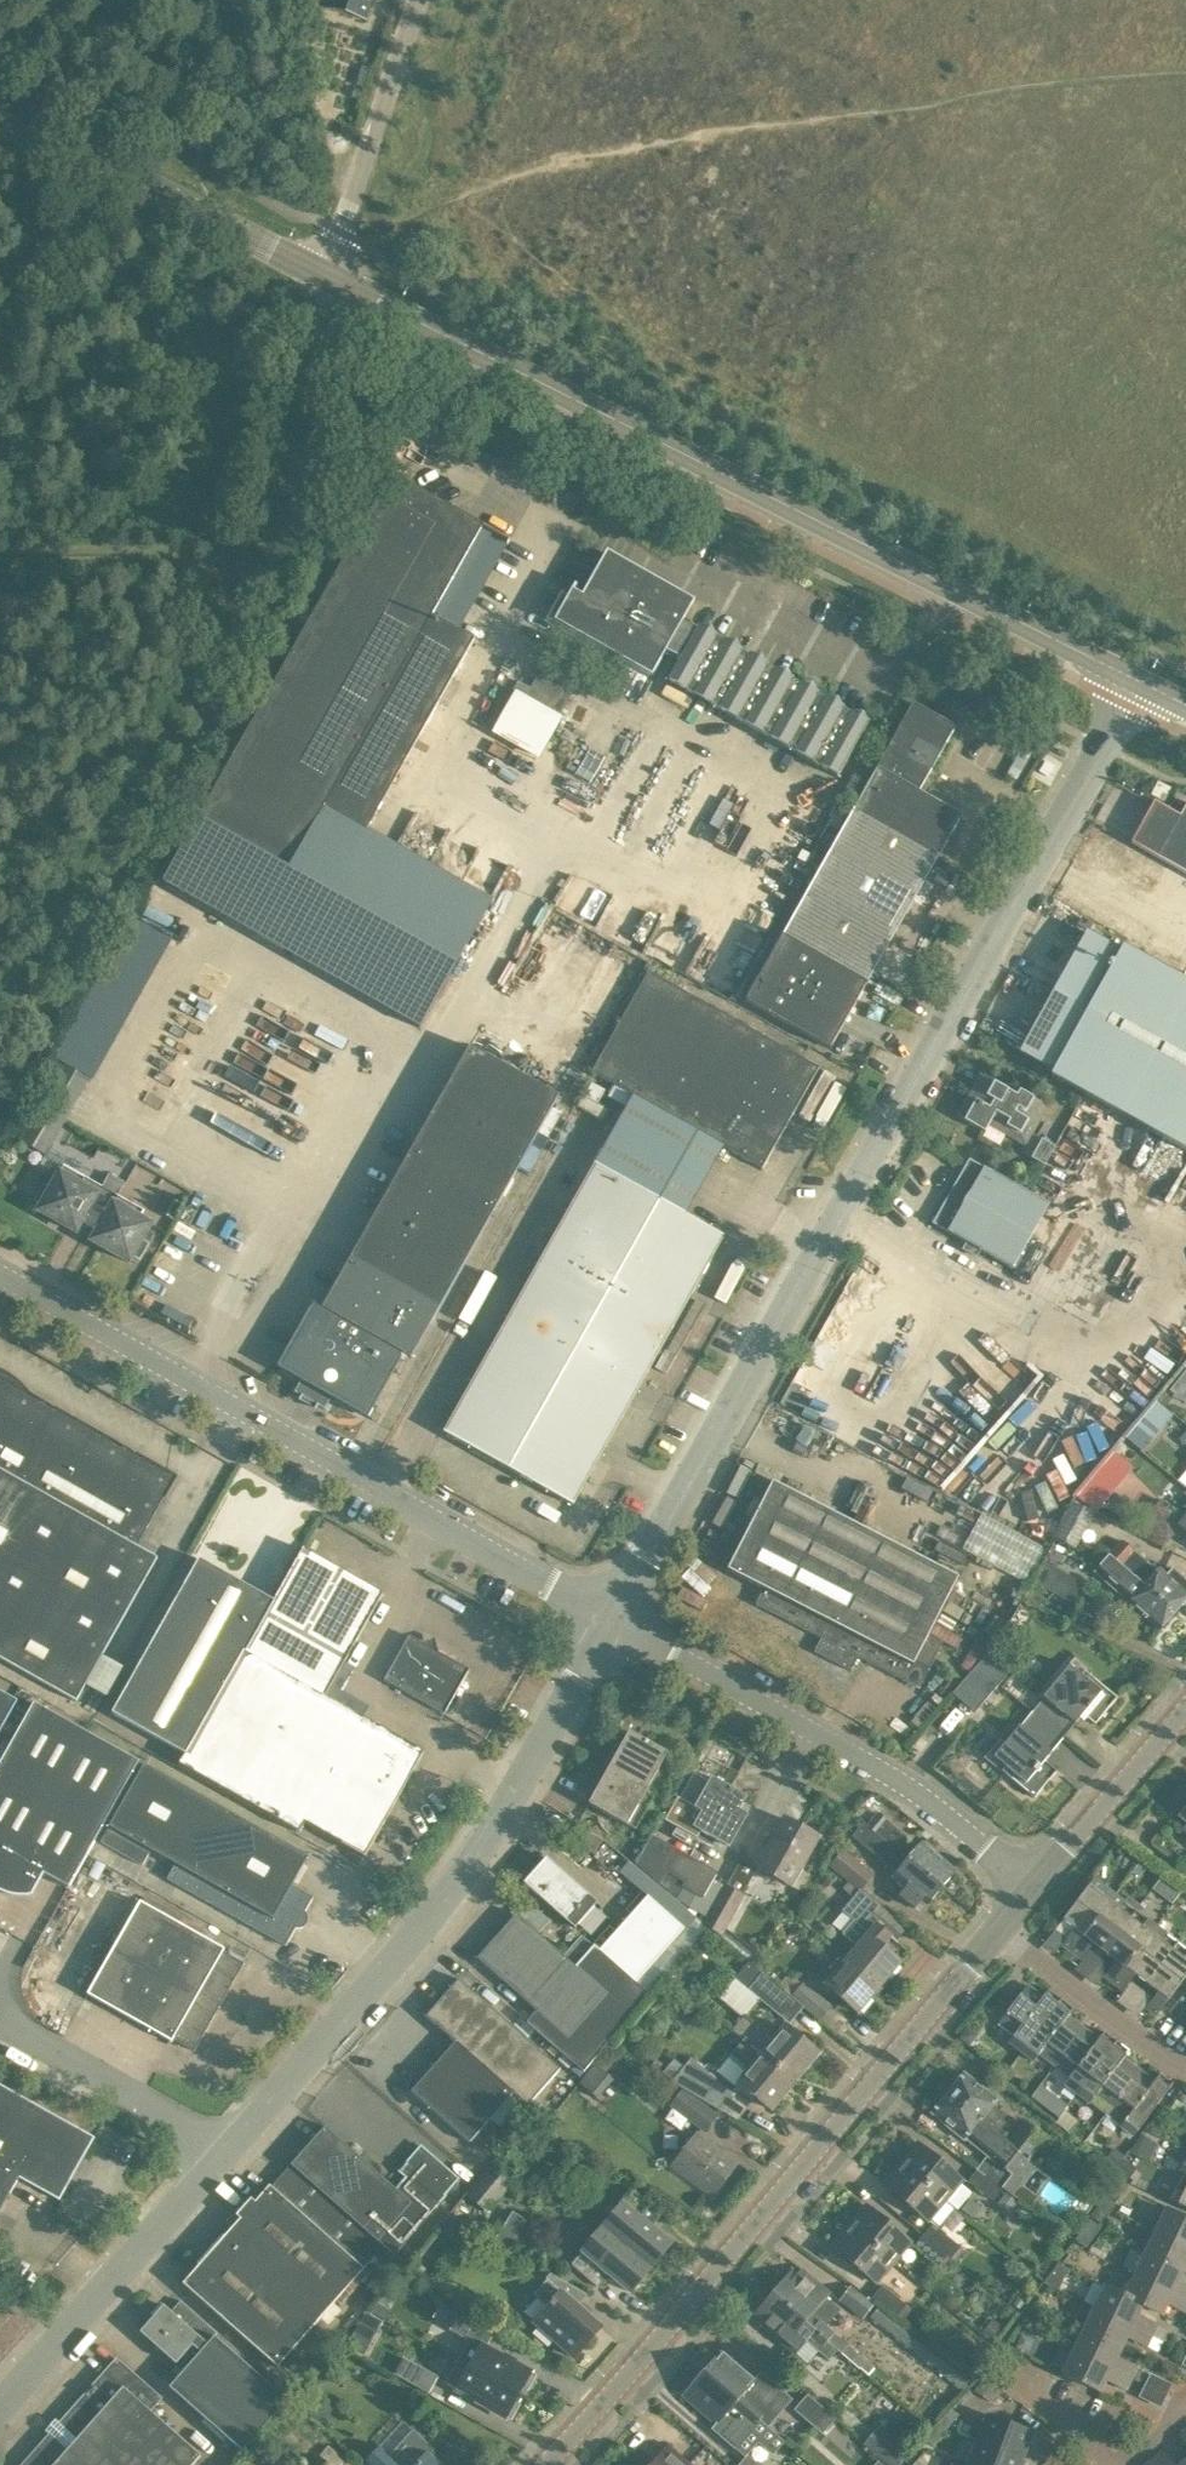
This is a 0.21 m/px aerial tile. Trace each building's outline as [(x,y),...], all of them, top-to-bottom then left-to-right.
[(326,8),(364,20),(371,0),(329,0),(326,8)] [(354,88),(351,98),(364,103),(367,93),(354,88)] [(366,831),(474,639),(458,630),(509,541),(392,475),(197,821),(292,874),(328,810),(366,831)] [(553,620),(652,676),(665,653),(683,620),(694,601),(606,552),(581,597),(570,591),(553,620)] [(867,724),(683,620),(665,653),(679,661),(668,681),(837,777),(867,724)] [(559,715),(571,692),(538,674),(530,688),(519,682),(514,690),(559,715)] [(745,1000),(830,1049),(961,815),(919,791),(955,728),(913,704),(745,1000)] [(1150,794),(1162,801),(1169,788),(1158,781),(1150,794)] [(1185,874),(1185,803),(1178,817),(1152,803),(1130,842),(1185,874)] [(1120,950),(1086,931),(1052,992),(1086,1011),(1120,950)] [(719,969),(749,983),(762,954),(732,940),(719,969)] [(1053,1071),(1050,1075),(1185,1151),(1185,981),(1122,946),(1120,950),(1086,1011),(1053,1071)] [(591,1073),(632,1096),(722,1147),(762,1169),(819,1068),(648,972),(591,1073)] [(1018,1052),(1053,1071),(1086,1011),(1052,992),(1018,1052)] [(298,1395),(315,1404),(322,1391),(367,1417),(402,1354),(410,1359),(558,1096),(469,1046),(322,1308),(314,1303),(278,1367),(305,1382),(298,1395)] [(20,1139),(46,1153),(87,1080),(61,1065),(20,1139)] [(980,1075),(956,1116),(984,1132),(992,1118),(1020,1134),(1023,1129),(1032,1134),(1047,1106),(1010,1085),(1008,1090),(980,1075)] [(722,1147),(632,1096),(443,1432),(572,1505),(723,1237),(684,1215),(722,1147)] [(1022,1153),(1044,1166),(1055,1147),(1033,1134),(1022,1153)] [(967,1243),(963,1249),(976,1256),(979,1250),(1012,1268),(1048,1204),(969,1159),(932,1223),(967,1243)] [(96,1230),(117,1195),(124,1183),(109,1174),(102,1187),(63,1165),(50,1187),(43,1184),(34,1200),(41,1204),(37,1210),(76,1232),(81,1222),(96,1230)] [(91,1240),(129,1262),(132,1256),(139,1260),(149,1243),(142,1239),(151,1224),(139,1217),(143,1210),(117,1195),(96,1230),(91,1240)] [(159,1211),(174,1220),(183,1203),(169,1195),(159,1211)] [(187,1316),(182,1324),(188,1328),(193,1320),(187,1316)] [(939,1441),(975,1459),(1008,1393),(972,1375),(939,1441)] [(76,1701),(156,1558),(136,1546),(176,1476),(0,1377),(0,1658),(76,1701)] [(1055,1527),(1095,1442),(1067,1429),(1027,1514),(1055,1527)] [(821,1638),(814,1652),(850,1671),(858,1657),(918,1688),(942,1643),(928,1635),(957,1578),(772,1483),(727,1570),(763,1589),(755,1605),(821,1638)] [(1183,1519),(1160,1500),(1133,1532),(1162,1547),(1180,1526),(1185,1531),(1185,1515),(1183,1519)] [(1056,1538),(1076,1548),(1093,1513),(1073,1503),(1056,1538)] [(1173,1569),(1166,1576),(1159,1569),(1157,1572),(1136,1552),(1136,1553),(1121,1539),(1108,1554),(1123,1568),(1123,1567),(1134,1577),(1174,1613),(1185,1600),(1185,1581),(1173,1569)] [(185,1754),(179,1764),(299,1832),(305,1822),(365,1856),(423,1752),(363,1718),(324,1696),(343,1663),(353,1646),(382,1593),(303,1549),(273,1601),(185,1754)] [(1123,1568),(1108,1554),(1094,1569),(1109,1583),(1110,1581),(1131,1600),(1129,1603),(1159,1629),(1174,1613),(1134,1577),(1123,1567),(1123,1568)] [(185,1754),(273,1601),(198,1559),(111,1713),(185,1754)] [(1034,1582),(1072,1601),(1082,1581),(1043,1562),(1034,1582)] [(383,1680),(444,1714),(469,1669),(435,1651),(433,1643),(426,1645),(408,1636),(383,1680)] [(952,1695),(975,1713),(1012,1668),(990,1650),(952,1695)] [(1045,1698),(1033,1712),(1063,1737),(1083,1714),(1095,1724),(1117,1698),(1084,1671),(1082,1673),(1069,1662),(1062,1670),(1064,1671),(1043,1697),(1045,1698)] [(16,1701),(0,1692),(0,1730),(16,1701)] [(33,1703),(0,1761),(0,1892),(3,1893),(11,1896),(15,1887),(30,1896),(42,1874),(68,1889),(139,1762),(33,1703)] [(1063,1737),(1033,1712),(1021,1726),(1020,1725),(999,1751),(997,1749),(990,1757),(1003,1768),(1001,1771),(1034,1797),(1056,1771),(1044,1761),(1052,1751),(1051,1751),(1063,1737)] [(588,1803),(635,1830),(653,1797),(645,1792),(666,1753),(628,1732),(588,1803)] [(166,1879),(285,1946),(295,1928),(296,1928),(298,1928),(300,1928),(302,1927),(304,1926),(305,1924),(306,1923),(307,1921),(307,1920),(307,1919),(307,1917),(307,1915),(306,1914),(304,1912),(312,1897),(291,1885),(307,1857),(144,1764),(109,1827),(100,1842),(142,1865),(150,1850),(175,1864),(166,1879)] [(746,1814),(738,1810),(745,1796),(711,1778),(682,1830),(698,1839),(702,1831),(728,1846),(746,1814)] [(855,1815),(866,1825),(878,1835),(892,1847),(940,1888),(954,1872),(921,1843),(918,1846),(903,1834),(901,1835),(877,1814),(885,1804),(873,1794),(855,1815)] [(753,1865),(790,1886),(791,1885),(788,1883),(797,1867),(799,1869),(817,1837),(784,1818),(766,1849),(763,1847),(753,1865)] [(568,1840),(594,1854),(602,1839),(576,1825),(568,1840)] [(878,1835),(866,1825),(856,1837),(868,1847),(868,1846),(882,1858),(881,1859),(897,1873),(894,1876),(907,1887),(900,1895),(918,1910),(924,1902),(927,1904),(940,1888),(892,1847),(878,1835)] [(674,1899),(707,1919),(726,1887),(713,1879),(717,1873),(678,1849),(658,1883),(675,1897),(674,1899)] [(849,1881),(860,1890),(873,1875),(843,1850),(830,1865),(849,1881)] [(523,1883),(574,1928),(597,1902),(546,1857),(534,1871),(532,1869),(530,1870),(524,1877),(524,1879),(526,1880),(523,1883)] [(88,1858),(74,1884),(93,1895),(108,1870),(88,1858)] [(1145,1866),(1139,1862),(1133,1871),(1139,1875),(1145,1866)] [(1159,1892),(1167,1881),(1160,1876),(1152,1887),(1159,1892)] [(1071,1952),(1120,1887),(1119,1886),(1113,1894),(1093,1879),(1059,1923),(1060,1924),(1064,1921),(1074,1929),(1062,1944),(1071,1952)] [(905,1928),(860,1890),(849,1881),(842,1889),(852,1897),(841,1911),(853,1920),(842,1934),(857,1946),(846,1960),(878,1987),(899,1961),(908,1950),(895,1940),(905,1928)] [(727,1885),(726,1887),(707,1919),(705,1923),(721,1933),(743,1895),(727,1885)] [(1101,1955),(1134,1910),(1138,1904),(1127,1896),(1123,1901),(1115,1896),(1121,1888),(1120,1887),(1071,1952),(1081,1959),(1093,1943),(1103,1951),(1100,1954),(1101,1955)] [(599,1950),(636,1983),(684,1928),(648,1896),(599,1950)] [(86,1995),(171,2042),(172,2040),(193,2052),(243,1964),(222,1952),(223,1949),(139,1902),(86,1995)] [(1113,1983),(1162,1918),(1161,1918),(1155,1926),(1134,1910),(1101,1955),(1102,1956),(1105,1952),(1115,1960),(1104,1976),(1113,1983)] [(537,2010),(526,2022),(583,2072),(650,1996),(594,1946),(575,1967),(516,1914),(477,1958),(537,2010)] [(1143,1987),(1177,1942),(1157,1927),(1163,1919),(1162,1918),(1113,1983),(1123,1991),(1135,1975),(1145,1983),(1142,1986),(1143,1987)] [(1177,1942),(1143,1987),(1144,1987),(1147,1984),(1158,1992),(1145,2007),(1155,2015),(1185,1975),(1185,1949),(1177,1942)] [(878,1987),(846,1960),(825,1985),(858,2012),(878,1987)] [(802,2006),(791,1996),(749,1961),(735,1978),(788,2023),(802,2006)] [(422,2013),(455,2042),(411,2091),(469,2143),(513,2093),(528,2106),(560,2070),(458,1980),(443,1997),(440,1993),(422,2013)] [(802,1983),(791,1996),(802,2006),(816,2017),(827,2004),(802,1983)] [(1008,2042),(1021,2052),(1061,1999),(1048,1989),(1042,1996),(1027,1985),(993,2029),(994,2030),(999,2023),(1014,2034),(1008,2042)] [(1055,2065),(1083,2027),(1067,2015),(1073,2008),(1061,1999),(1021,2052),(1033,2061),(1039,2053),(1054,2064),(1048,2071),(1050,2072),(1055,2065)] [(816,2053),(785,2026),(774,2040),(745,2015),(732,2030),(743,2039),(793,2081),(816,2053)] [(1064,2084),(1077,2094),(1117,2041),(1104,2031),(1098,2038),(1083,2027),(1055,2065),(1069,2076),(1064,2084)] [(793,2081),(743,2039),(731,2054),(749,2069),(739,2082),(770,2109),(793,2081)] [(1111,2108),(1140,2070),(1123,2057),(1129,2050),(1117,2041),(1077,2094),(1089,2103),(1089,2102),(1106,2114),(1111,2108)] [(671,2081),(717,2108),(731,2091),(691,2058),(683,2067),(671,2081)] [(663,2074),(671,2081),(683,2067),(675,2060),(663,2074)] [(597,2099),(613,2080),(595,2064),(579,2083),(597,2099)] [(1132,2136),(1172,2083),(1159,2073),(1154,2080),(1140,2070),(1111,2108),(1106,2114),(1120,2125),(1119,2126),(1132,2136)] [(965,2073),(948,2094),(1027,2162),(1044,2140),(1023,2123),(1008,2142),(996,2132),(1005,2122),(1001,2119),(1004,2116),(991,2105),(995,2100),(965,2075),(966,2074),(965,2073)] [(666,2079),(661,2088),(673,2095),(678,2086),(666,2079)] [(1041,2084),(1032,2096),(1042,2104),(1051,2092),(1041,2084)] [(0,2085),(0,2210),(18,2177),(58,2200),(93,2138),(0,2085)] [(669,2106),(705,2133),(718,2115),(682,2089),(669,2106)] [(1027,2162),(948,2094),(932,2115),(933,2116),(934,2114),(987,2156),(976,2170),(1002,2189),(1012,2196),(1034,2167),(1027,2162)] [(324,2126),(281,2175),(374,2257),(383,2265),(457,2179),(420,2146),(398,2171),(405,2177),(395,2189),(324,2126)] [(671,2166),(711,2197),(737,2164),(696,2133),(671,2166)] [(1133,2149),(1142,2153),(1149,2139),(1141,2134),(1133,2149)] [(917,2143),(900,2164),(944,2201),(955,2210),(970,2192),(959,2183),(962,2180),(917,2143)] [(554,2145),(544,2157),(558,2169),(569,2157),(554,2145)] [(1114,2148),(1106,2159),(1115,2166),(1123,2155),(1114,2148)] [(1175,2173),(1181,2176),(1185,2178),(1185,2151),(1175,2173)] [(1118,2167),(1131,2178),(1137,2169),(1124,2159),(1118,2167)] [(944,2201),(900,2164),(883,2184),(927,2221),(944,2201)] [(1002,2189),(976,2170),(967,2182),(994,2200),(1002,2189)] [(487,2212),(507,2189),(487,2171),(467,2194),(487,2212)] [(374,2257),(281,2175),(270,2187),(268,2186),(182,2284),(276,2367),(374,2257)] [(1181,2176),(1170,2199),(1161,2195),(1160,2196),(1185,2208),(1185,2178),(1181,2176)] [(633,2191),(602,2228),(650,2268),(670,2244),(651,2228),(650,2223),(659,2212),(633,2191)] [(998,2204),(1009,2211),(1016,2201),(1005,2193),(998,2204)] [(1104,2194),(1097,2205),(1108,2213),(1116,2202),(1104,2194)] [(865,2205),(848,2226),(893,2263),(910,2243),(865,2205)] [(1165,2209),(1155,2230),(1185,2245),(1185,2219),(1165,2209)] [(481,2236),(446,2216),(437,2226),(467,2252),(481,2236)] [(932,2224),(923,2234),(951,2257),(959,2247),(932,2224)] [(893,2263),(848,2226),(831,2246),(876,2284),(893,2263)] [(650,2268),(602,2228),(571,2265),(597,2286),(605,2276),(610,2276),(630,2292),(650,2268)] [(1155,2230),(1144,2252),(1182,2271),(1185,2263),(1185,2245),(1155,2230)] [(951,2257),(923,2234),(914,2246),(937,2266),(946,2255),(950,2258),(951,2257)] [(1144,2252),(1134,2274),(1185,2299),(1185,2286),(1177,2282),(1182,2271),(1144,2252)] [(826,2327),(840,2311),(825,2298),(829,2294),(802,2270),(798,2274),(792,2269),(772,2293),(827,2341),(837,2350),(867,2376),(873,2369),(826,2327)] [(547,2307),(533,2322),(573,2358),(600,2327),(577,2306),(586,2296),(549,2274),(545,2279),(546,2280),(533,2295),(547,2307)] [(1123,2295),(1141,2305),(1161,2314),(1167,2302),(1185,2312),(1185,2299),(1134,2274),(1123,2295)] [(1136,2315),(1141,2305),(1123,2295),(1104,2285),(1093,2307),(1151,2335),(1162,2340),(1166,2331),(1136,2315)] [(906,2305),(881,2286),(872,2298),(898,2316),(906,2305)] [(839,2302),(862,2319),(873,2305),(850,2287),(839,2302)] [(827,2341),(772,2293),(751,2317),(784,2346),(794,2354),(806,2364),(818,2351),(828,2360),(837,2350),(827,2341)] [(213,2337),(216,2334),(180,2301),(170,2312),(163,2306),(139,2332),(175,2364),(188,2349),(196,2356),(169,2387),(242,2451),(287,2399),(213,2337)] [(1151,2335),(1093,2307),(1083,2329),(1121,2348),(1126,2336),(1156,2351),(1162,2340),(1151,2335)] [(871,2319),(963,2388),(969,2380),(876,2311),(871,2319)] [(463,2337),(484,2348),(472,2370),(524,2400),(530,2390),(534,2392),(541,2380),(497,2356),(506,2339),(472,2320),(463,2337)] [(1115,2358),(1121,2348),(1083,2329),(1072,2350),(1130,2379),(1136,2382),(1140,2372),(1135,2369),(1135,2368),(1115,2358)] [(363,2354),(370,2341),(353,2331),(346,2345),(363,2354)] [(761,2374),(757,2378),(724,2349),(703,2372),(759,2420),(766,2426),(790,2400),(761,2374)] [(1130,2379),(1072,2350),(1061,2373),(1099,2391),(1105,2380),(1125,2389),(1130,2379)] [(21,2464),(192,2464),(200,2456),(149,2411),(161,2398),(116,2359),(58,2423),(55,2420),(45,2431),(49,2434),(21,2464)] [(412,2387),(446,2406),(456,2389),(422,2370),(412,2387)] [(519,2409),(524,2400),(472,2370),(460,2392),(516,2424),(523,2412),(519,2409)] [(1159,2408),(1171,2382),(1149,2371),(1136,2396),(1159,2408)] [(759,2420),(703,2372),(682,2396),(715,2424),(711,2428),(734,2448),(759,2420)] [(999,2391),(983,2379),(975,2391),(990,2402),(999,2391)] [(822,2432),(834,2418),(817,2403),(808,2395),(795,2409),(822,2432)] [(325,2423),(333,2409),(313,2397),(305,2412),(325,2423)] [(958,2415),(949,2407),(936,2422),(944,2430),(958,2415)] [(1032,2432),(986,2415),(976,2441),(1022,2458),(1032,2432)] [(864,2444),(888,2464),(899,2464),(906,2457),(898,2451),(911,2436),(888,2416),(875,2431),(864,2444)] [(944,2430),(936,2422),(923,2437),(931,2445),(944,2430)] [(427,2453),(431,2449),(412,2431),(397,2448),(389,2457),(378,2447),(364,2462),(366,2464),(440,2464),(427,2453)] [(976,2441),(967,2464),(1019,2464),(1022,2458),(976,2441)] [(650,2464),(691,2464),(667,2445),(650,2464)] [(703,2464),(713,2464),(719,2458),(706,2447),(695,2458),(703,2464)] [(1152,2459),(1157,2464),(1171,2464),(1160,2452),(1152,2459)] [(747,2455),(746,2457),(738,2464),(758,2464),(747,2455)] [(313,2464),(330,2464),(321,2457),(313,2464)]
